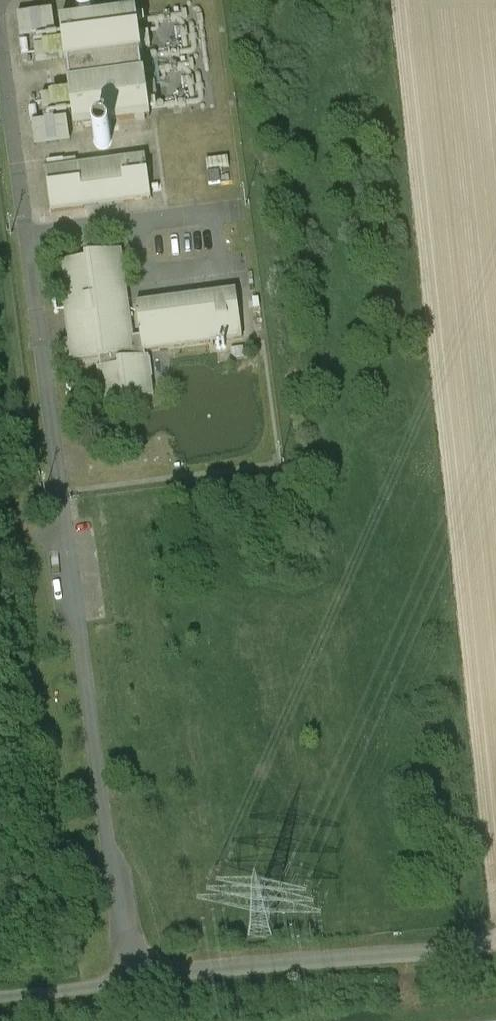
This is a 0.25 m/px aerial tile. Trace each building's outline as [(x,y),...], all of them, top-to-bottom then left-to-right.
[(82,12),(85,12),(87,12),(90,10),(92,8),(93,5),(93,2),(92,0),(76,0),(75,3),(76,6),(77,9),(79,11),(82,12)] [(136,12),(132,12),(132,10),(121,11),(122,15),(95,18),(91,12),(90,10),(87,12),(85,12),(82,12),(80,15),(77,17),(70,19),(70,21),(60,22),(64,42),(45,45),(43,34),(33,35),(37,61),(65,56),(66,65),(68,64),(71,84),(68,84),(69,92),(43,96),(47,120),(53,119),(52,108),(71,105),(75,127),(84,125),(85,128),(93,127),(97,134),(100,133),(103,133),(106,134),(106,121),(134,119),(135,121),(147,120),(146,117),(150,117),(148,99),(158,98),(156,82),(147,83),(143,50),(152,49),(150,32),(138,33),(136,12)] [(97,149),(100,151),(102,151),(105,150),(108,149),(110,146),(111,144),(111,141),(110,138),(108,136),(106,134),(103,133),(100,133),(97,134),(95,136),(94,139),(93,142),(93,145),(95,147),(97,149)] [(146,156),(46,168),(51,212),(151,200),(146,156)] [(85,259),(58,263),(72,360),(99,357),(101,367),(97,367),(102,403),(154,396),(149,356),(145,357),(145,351),(242,338),(240,319),(229,319),(226,292),(136,303),(141,339),(134,341),(122,249),(85,254),(85,259)]
